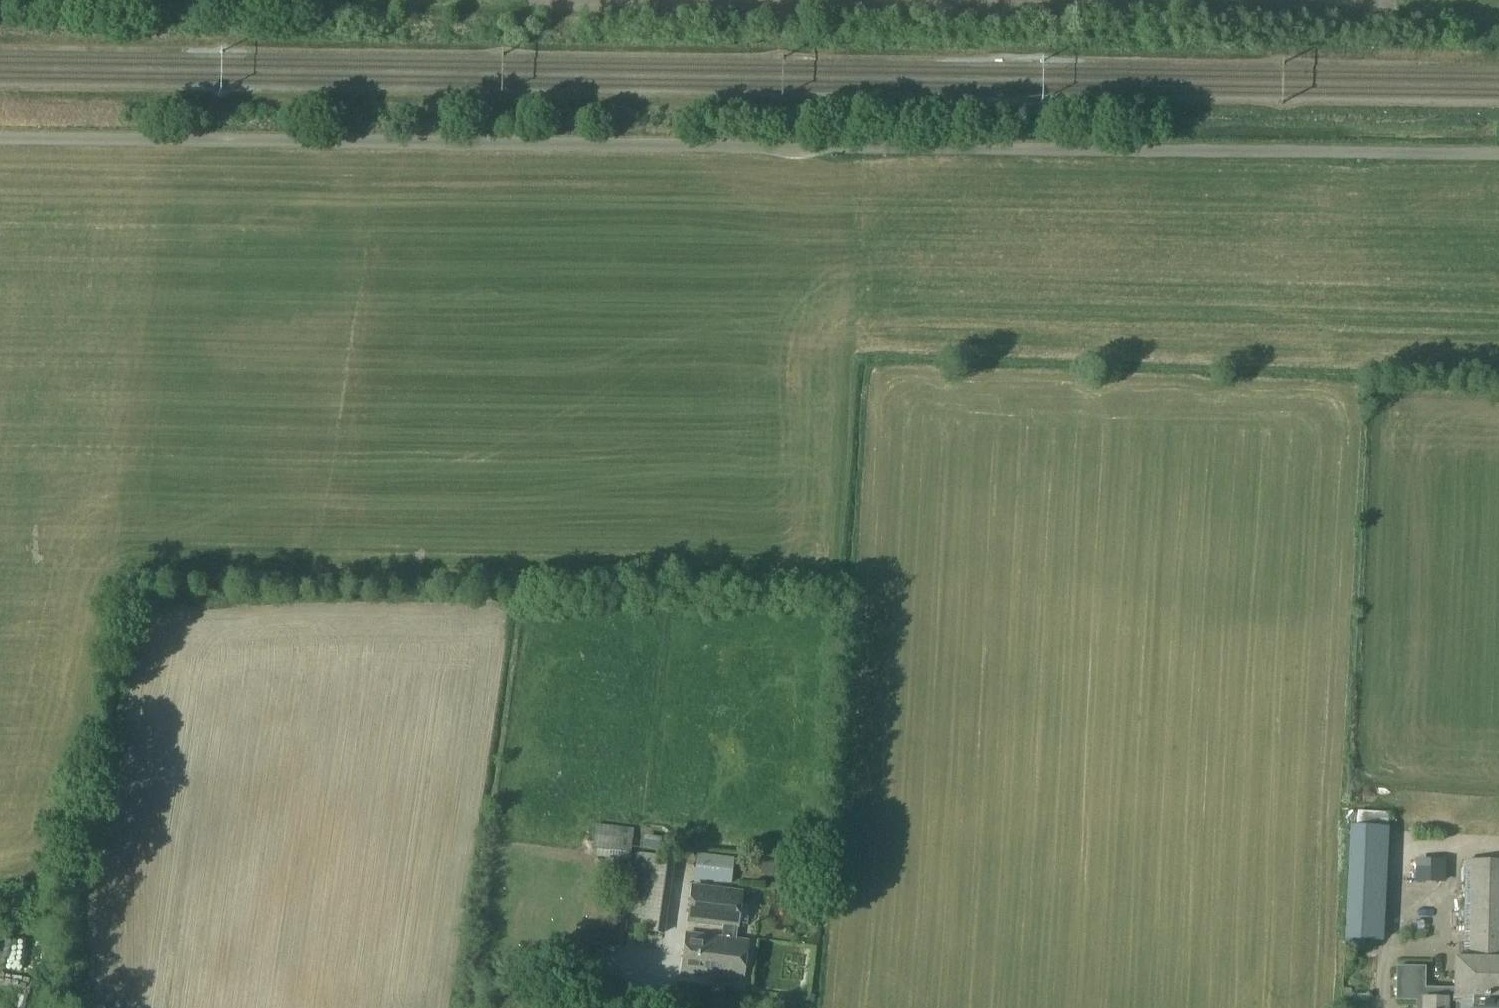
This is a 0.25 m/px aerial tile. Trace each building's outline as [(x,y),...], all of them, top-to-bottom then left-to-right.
[(633,830),(594,825),(590,858),(629,863),(633,830)] [(1350,825),(1345,939),(1347,939),(1347,946),(1363,947),(1363,940),(1382,941),(1388,827),(1350,825)] [(733,860),(696,855),(692,879),(729,884),(733,860)] [(633,904),(632,915),(640,916),(638,930),(664,933),(672,873),(674,859),(649,856),(649,860),(639,859),(638,868),(637,868),(632,904),(633,904)] [(1397,999),(1417,999),(1417,1007),(1498,1007),(1498,860),(1465,859),(1463,957),(1454,957),(1454,982),(1453,989),(1424,988),(1425,967),(1397,966),(1397,999)] [(1415,860),(1415,881),(1445,881),(1446,860),(1415,860)] [(723,938),(687,934),(682,974),(742,981),(747,941),(735,939),(737,927),(741,892),(693,886),(688,921),(724,926),(723,938)] [(1340,997),(1339,1004),(1349,1004),(1351,1005),(1351,997),(1349,997),(1350,989),(1340,988),(1340,997)]
